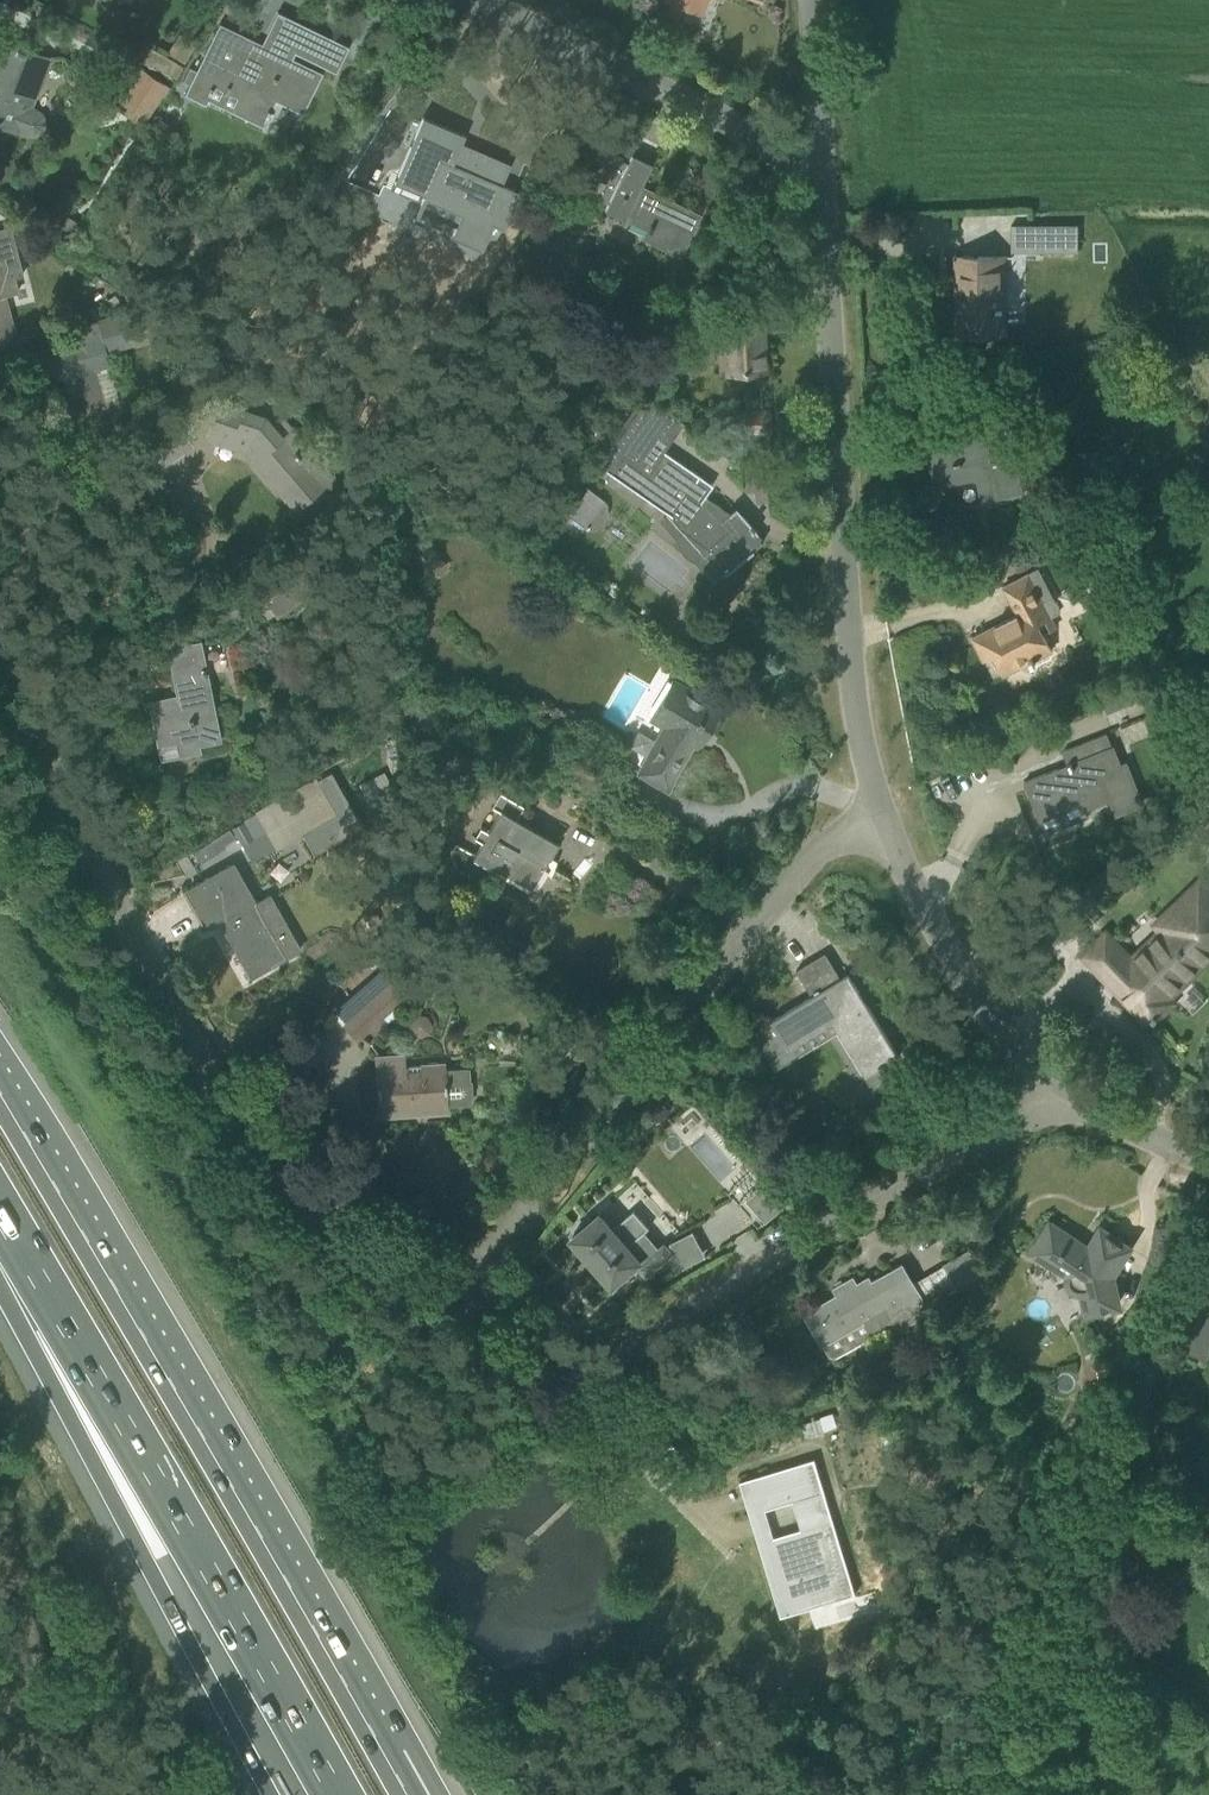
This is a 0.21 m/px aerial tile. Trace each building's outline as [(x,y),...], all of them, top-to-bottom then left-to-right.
[(671,2),(700,13),(704,0),(672,0),(671,2)] [(319,74),(288,59),(293,50),(306,56),(313,41),(308,39),(313,30),(317,32),(317,31),(276,11),(280,14),(263,50),(217,28),(219,24),(218,23),(195,70),(188,67),(182,81),(189,84),(184,95),(205,105),(205,103),(203,102),(208,94),(209,94),(212,88),(211,87),(213,83),(224,88),(222,92),(225,93),(230,84),(243,90),(233,111),(232,110),(231,112),(262,127),(263,125),(260,124),(262,119),(265,121),(270,110),(267,109),(273,97),(300,110),(299,112),(300,112),(319,74)] [(36,94),(49,60),(0,41),(0,123),(22,131),(21,135),(25,136),(34,137),(42,132),(45,123),(43,115),(36,108),(32,106),(36,94)] [(420,119),(396,174),(427,186),(424,194),(424,195),(465,213),(463,218),(456,235),(478,245),(478,246),(481,247),(479,250),(482,251),(493,225),(501,229),(503,230),(511,210),(510,209),(510,210),(505,207),(512,191),(513,189),(498,183),(503,170),(504,170),(506,166),(470,150),(469,154),(458,149),(463,137),(445,130),(420,119)] [(643,237),(679,254),(698,215),(640,187),(651,165),(630,155),(604,209),(624,219),(625,217),(647,228),(643,237)] [(1078,225),(1010,226),(1011,251),(1078,250),(1078,225)] [(12,341),(14,341),(2,296),(15,293),(11,278),(11,277),(22,274),(9,227),(0,229),(0,344),(12,341)] [(106,235),(93,241),(101,257),(114,251),(106,235)] [(958,333),(1002,332),(1002,257),(957,257),(958,333)] [(66,373),(82,433),(125,421),(106,351),(152,338),(144,307),(77,325),(82,343),(25,358),(32,382),(66,373)] [(724,322),(711,323),(712,338),(725,337),(727,371),(739,370),(763,369),(762,350),(757,347),(756,321),(732,322),(724,322)] [(704,496),(712,484),(663,451),(660,454),(637,438),(659,407),(644,397),(598,463),(612,472),(610,474),(666,513),(661,521),(676,539),(676,544),(678,548),(679,550),(682,554),(685,556),(687,558),(691,560),(695,561),(713,583),(763,541),(742,516),(733,523),(727,516),(729,513),(704,496)] [(332,477),(281,416),(272,424),(264,415),(221,400),(208,436),(244,448),(281,492),(277,495),(278,496),(280,495),(293,510),(332,477)] [(735,412),(736,432),(767,431),(766,411),(735,412)] [(976,478),(981,501),(1024,491),(1008,420),(966,430),(968,443),(927,452),(935,487),(976,478)] [(163,422),(136,439),(155,469),(182,451),(163,422)] [(568,513),(595,530),(611,504),(585,487),(568,513)] [(429,579),(449,565),(429,538),(410,552),(429,579)] [(1026,553),(1012,559),(1019,574),(1032,568),(1026,553)] [(293,559),(253,583),(274,618),(314,594),(293,559)] [(1059,626),(1053,615),(1062,610),(1040,567),(1003,586),(1017,614),(972,637),(983,660),(993,654),(1004,674),(1030,661),(1032,665),(1036,663),(1034,659),(1052,650),(1043,633),(1059,626)] [(232,599),(190,624),(199,639),(241,614),(232,599)] [(219,739),(199,642),(183,645),(184,651),(169,654),(177,695),(149,701),(161,759),(201,751),(199,743),(219,739)] [(664,726),(638,771),(646,775),(666,787),(692,743),(697,746),(720,708),(699,696),(672,680),(661,699),(650,718),(658,722),(664,726)] [(1131,682),(1099,694),(1104,708),(1122,701),(1124,707),(1139,701),(1131,682)] [(1057,768),(1023,782),(1024,783),(1026,782),(1043,824),(1083,808),(1105,800),(1115,796),(1106,773),(1120,767),(1107,733),(1074,746),(1063,750),(1069,764),(1057,768)] [(315,776),(254,811),(275,849),(336,814),(315,776)] [(482,841),(474,856),(530,888),(556,843),(515,819),(523,805),(500,792),(492,807),(500,811),(488,832),(480,827),(474,837),(482,841)] [(243,821),(231,828),(241,845),(252,839),(243,821)] [(228,829),(193,852),(199,860),(204,857),(206,860),(224,847),(223,845),(234,837),(228,829)] [(208,877),(188,889),(208,925),(219,919),(250,975),(271,963),(283,957),(300,947),(270,893),(252,903),(230,864),(208,877)] [(1172,1002),(1160,990),(1179,972),(1182,975),(1208,950),(1208,891),(1200,881),(1155,924),(1162,930),(1131,959),(1106,933),(1084,955),(1105,977),(1109,973),(1125,990),(1128,987),(1139,999),(1136,1002),(1151,1017),(1149,1018),(1152,1022),(1157,1018),(1156,1017),(1172,1002)] [(773,1024),(754,1035),(775,1070),(798,1056),(790,1044),(835,1017),(867,1070),(862,1073),(874,1093),(895,1080),(886,1064),(899,1056),(843,965),(842,966),(850,979),(844,983),(825,952),(796,970),(812,995),(771,1020),(773,1024)] [(373,1034),(408,1003),(379,970),(332,1011),(345,1025),(357,1039),(368,1028),(373,1034)] [(468,1081),(467,1068),(443,1070),(443,1064),(441,1064),(441,1065),(439,1065),(437,1062),(429,1063),(426,1066),(424,1066),(424,1065),(404,1066),(404,1055),(376,1057),(377,1080),(376,1080),(379,1119),(449,1115),(449,1106),(470,1105),(469,1098),(471,1098),(470,1081),(468,1081)] [(765,1221),(783,1206),(765,1185),(747,1200),(765,1221)] [(578,1232),(572,1238),(613,1285),(636,1265),(647,1275),(663,1257),(675,1269),(683,1265),(674,1248),(672,1244),(668,1246),(664,1243),(654,1251),(640,1235),(649,1227),(639,1216),(635,1212),(614,1231),(599,1214),(593,1219),(590,1217),(576,1229),(578,1232)] [(1082,1291),(1087,1311),(1118,1304),(1111,1273),(1128,1246),(1101,1229),(1089,1249),(1050,1225),(1033,1252),(1056,1266),(1058,1262),(1072,1271),(1070,1274),(1068,1279),(1069,1285),(1072,1289),(1077,1291),(1082,1291)] [(847,1289),(804,1313),(813,1328),(822,1344),(837,1335),(864,1320),(873,1335),(890,1326),(894,1331),(914,1318),(911,1313),(925,1305),(941,1296),(951,1313),(977,1297),(981,1272),(969,1250),(944,1265),(955,1283),(923,1301),(913,1284),(901,1264),(871,1281),(868,1277),(857,1283),(853,1276),(843,1282),(847,1289)] [(1207,1290),(1190,1338),(1208,1344),(1208,1290),(1207,1290)] [(765,1508),(824,1490),(814,1458),(755,1476),(765,1508)] [(855,1593),(833,1519),(774,1537),(796,1611),(855,1593)]
